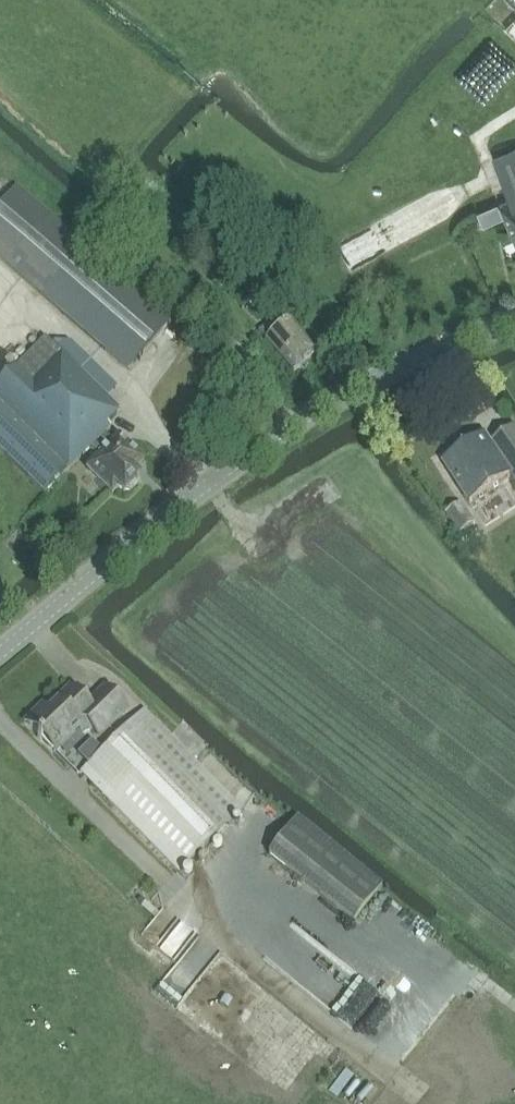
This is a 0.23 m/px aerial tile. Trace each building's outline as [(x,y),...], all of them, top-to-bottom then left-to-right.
[(514,11),(514,0),(506,0),(504,2),(513,12),(514,11)] [(505,30),(514,40),(514,18),(505,30)] [(493,158),(510,199),(499,203),(514,240),(514,149),(493,158)] [(6,265),(129,370),(172,320),(15,186),(0,204),(0,260),(6,265)] [(258,331),(293,373),(317,353),(282,311),(273,318),(258,331)] [(90,360),(87,363),(82,359),(74,366),(45,337),(0,383),(0,450),(44,493),(68,469),(89,449),(97,457),(86,468),(111,493),(117,487),(123,493),(138,477),(133,471),(141,462),(130,451),(132,449),(118,435),(112,441),(104,433),(110,427),(106,424),(119,410),(107,398),(116,387),(90,360)] [(514,486),(514,429),(490,445),(485,438),(445,465),(470,504),(510,478),(514,486)] [(447,516),(461,534),(475,524),(461,506),(447,516)] [(26,723),(39,736),(37,738),(40,741),(44,737),(57,750),(79,728),(82,731),(87,726),(98,737),(126,709),(105,688),(86,706),(69,689),(47,711),(42,707),(26,723)] [(242,811),(209,778),(143,710),(130,722),(80,772),(179,872),(242,811)] [(297,818),(269,854),(353,922),(381,887),(297,818)] [(177,956),(150,991),(172,1008),(217,950),(160,905),(142,929),(177,956)] [(406,960),(378,990),(398,1008),(420,984),(409,974),(414,968),(406,960)] [(192,991),(212,1010),(237,983),(217,964),(192,991)]
